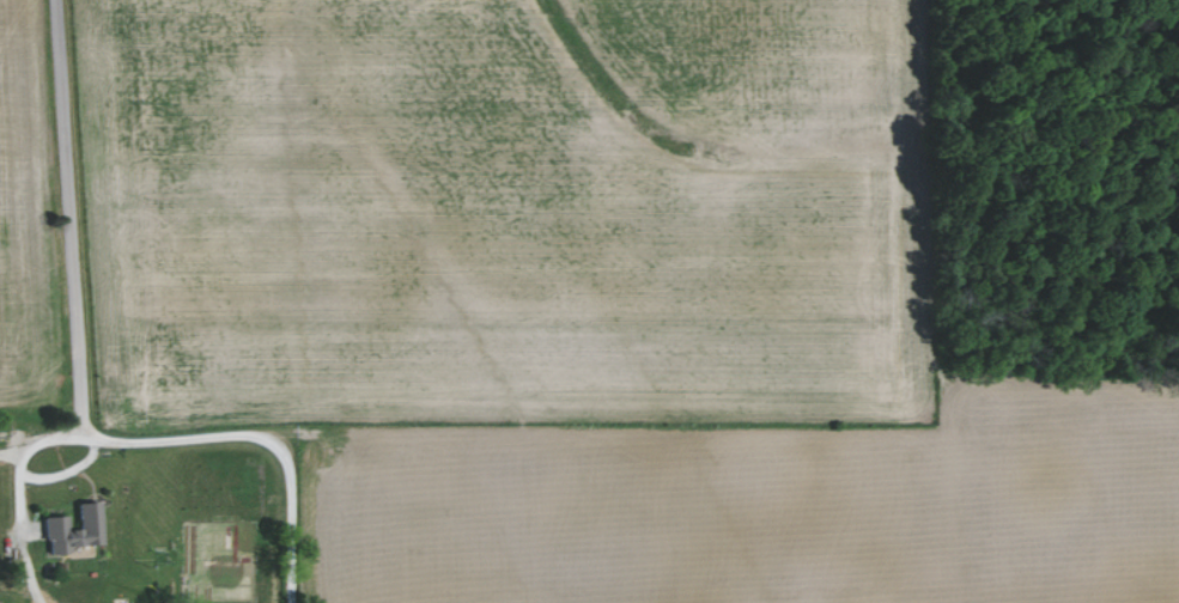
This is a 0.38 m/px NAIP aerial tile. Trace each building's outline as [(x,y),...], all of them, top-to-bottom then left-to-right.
[(70,503),(72,529),(62,530),(61,516),(39,517),(41,554),(65,553),(64,546),(94,544),(92,502),(70,503)]
